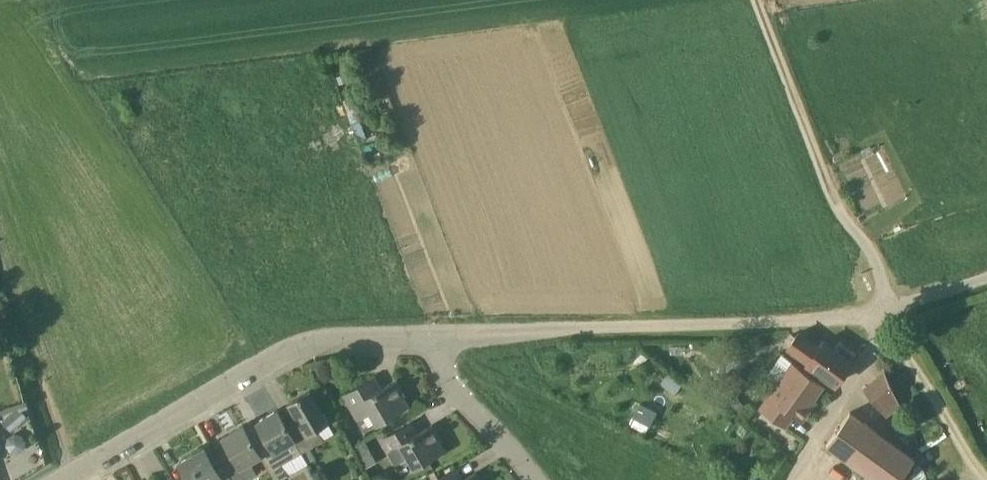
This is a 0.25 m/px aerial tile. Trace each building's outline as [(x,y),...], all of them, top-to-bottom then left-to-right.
[(345,74),(337,77),(339,84),(348,81),(345,74)] [(381,107),(369,111),(374,124),(386,119),(381,107)] [(829,345),(829,346),(822,341),(818,348),(798,333),(789,346),(816,364),(838,380),(852,362),(829,345)] [(824,384),(792,361),(759,407),(785,426),(794,414),(802,420),(812,406),(809,404),(824,384)] [(314,369),(316,379),(326,376),(324,366),(314,369)] [(881,369),(860,386),(884,413),(898,403),(881,369)] [(402,396),(404,395),(395,380),(381,388),(374,377),(345,394),(358,416),(370,410),(377,422),(407,405),(402,396)] [(323,440),(315,428),(328,421),(310,390),(289,402),(298,418),(287,424),(302,452),(323,440)] [(730,402),(739,412),(745,406),(736,396),(730,402)] [(29,415),(20,406),(4,421),(12,431),(29,415)] [(831,443),(889,479),(897,479),(916,450),(852,408),(831,443)] [(302,452),(287,424),(278,409),(257,421),(266,436),(255,443),(261,454),(260,455),(272,475),(275,479),(281,479),(288,476),(281,464),(302,452)] [(255,443),(243,424),(222,436),(232,452),(220,459),(222,463),(232,479),(247,479),(257,474),(249,461),(260,455),(261,454),(255,443)] [(439,440),(441,439),(432,424),(411,436),(404,425),(382,439),(395,461),(407,455),(414,467),(444,449),(439,440)] [(365,440),(352,447),(359,458),(371,451),(365,440)] [(221,477),(204,447),(180,461),(191,479),(215,479),(221,477)] [(476,471),(461,479),(481,479),(476,471)]
